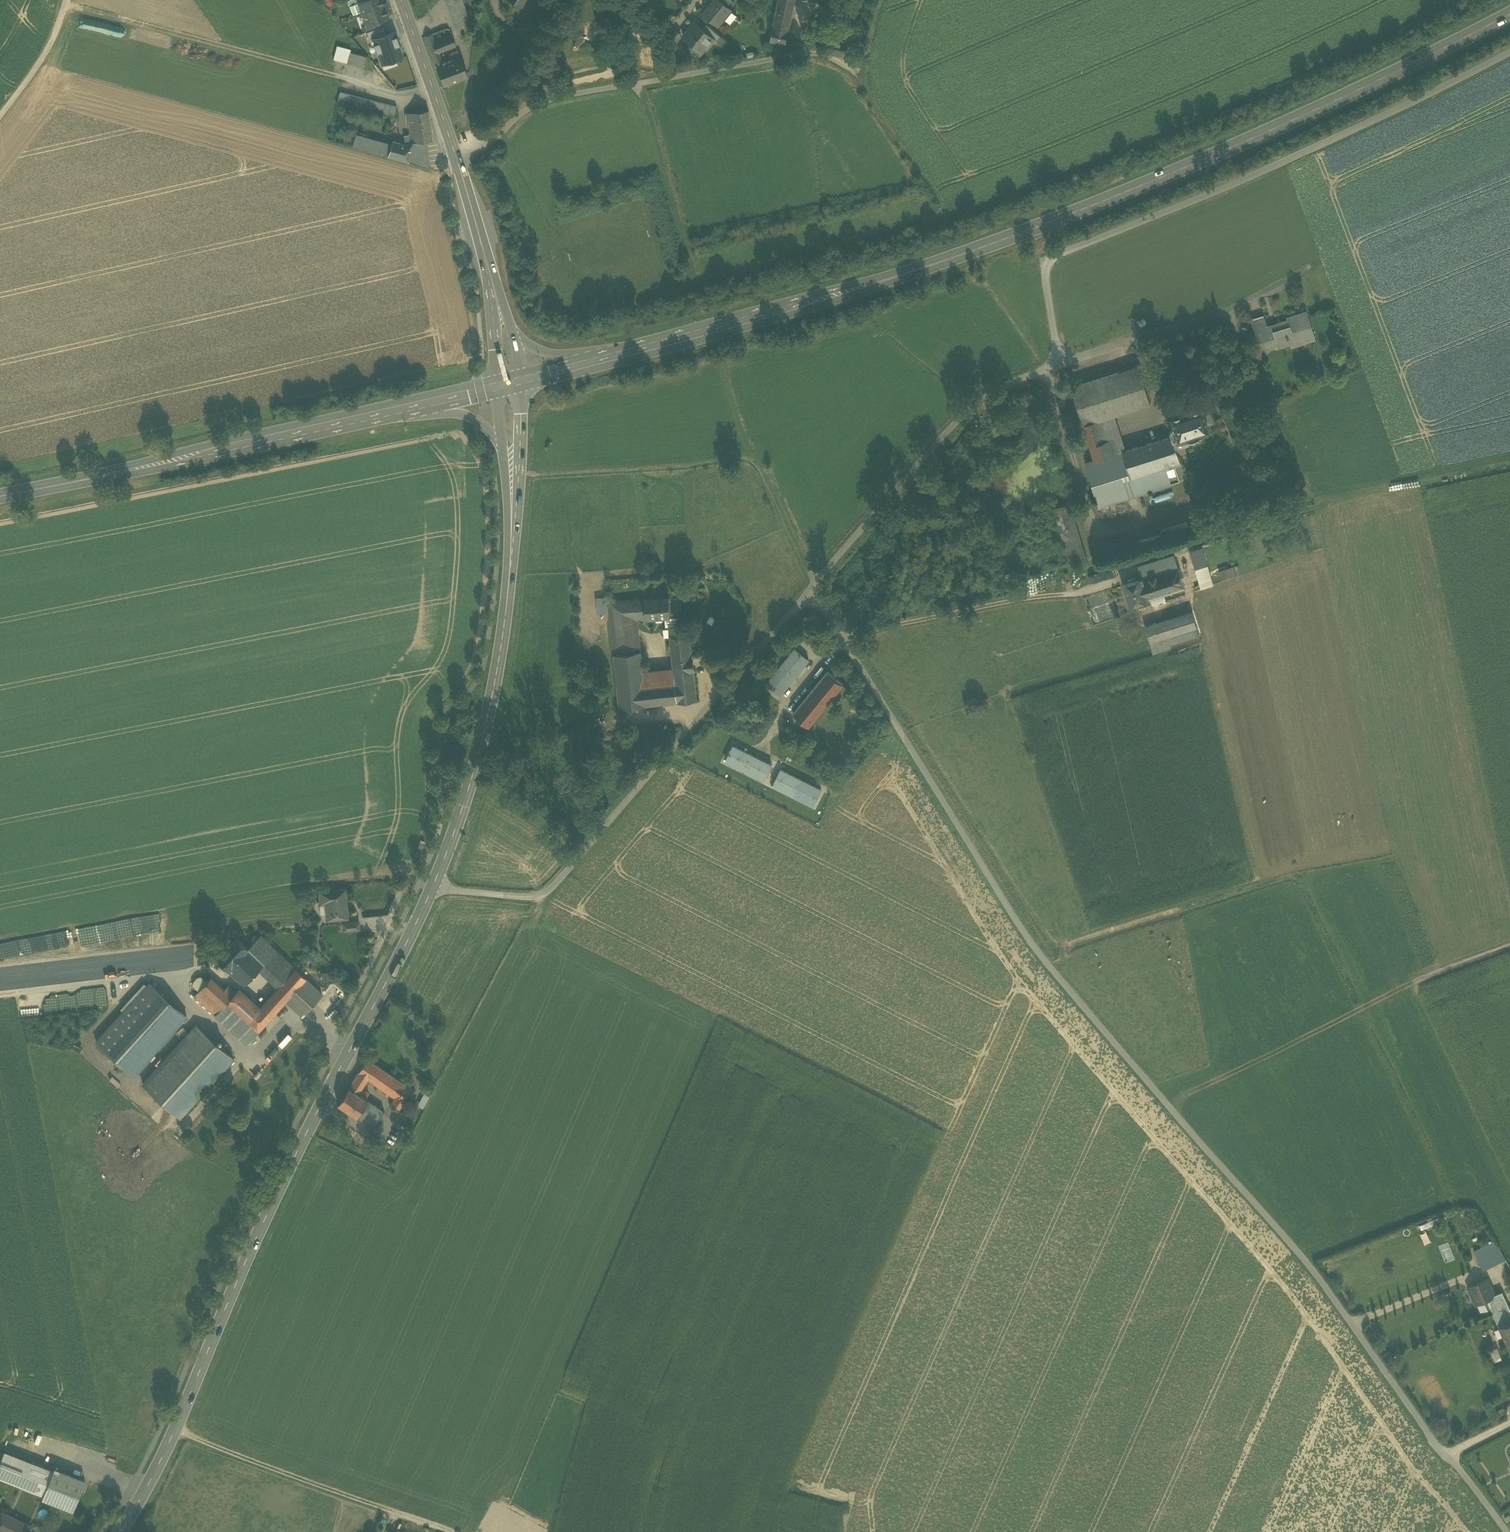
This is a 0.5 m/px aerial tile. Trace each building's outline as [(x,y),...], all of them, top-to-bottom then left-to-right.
[(363,13),(384,6),(382,0),(364,0),(359,2),(363,13)] [(455,28),(467,24),(466,19),(468,18),(462,0),(445,0),(455,28)] [(724,18),(731,9),(727,5),(720,0),(713,0),(702,13),(718,25),(724,18)] [(773,26),(789,30),(795,0),(779,0),(773,26)] [(388,17),(384,6),(363,13),(367,25),(375,22),(388,17)] [(735,14),(731,9),(724,18),(729,22),(735,14)] [(364,26),(366,32),(377,28),(375,22),(367,25),(364,26)] [(692,43),(700,50),(705,44),(707,46),(713,38),(714,38),(702,28),(695,22),(683,36),(692,43)] [(713,38),(716,40),(720,35),(706,23),(702,28),(714,38),(713,38)] [(377,28),(366,32),(369,39),(386,33),(383,25),(377,28)] [(785,44),(789,30),(773,26),(770,41),(785,44)] [(386,33),(369,39),(371,46),(374,45),(377,53),(378,53),(382,64),(403,57),(399,45),(400,45),(396,35),(395,36),(393,30),(386,33)] [(668,40),(673,44),(680,35),(675,31),(668,40)] [(442,62),(438,53),(434,41),(432,34),(431,34),(424,36),(436,66),(443,64),(442,62)] [(452,34),(434,41),(438,53),(456,46),(452,34)] [(720,35),(716,40),(722,45),(727,40),(720,35)] [(822,43),(838,46),(839,40),(823,37),(822,43)] [(700,50),(692,43),(689,46),(701,56),(708,46),(707,46),(705,44),(700,50)] [(333,59),(347,62),(350,52),(350,49),(337,46),(333,59)] [(451,53),(454,59),(460,57),(458,51),(451,53)] [(367,57),(350,52),(347,62),(365,67),(367,57)] [(468,77),(460,57),(454,59),(444,63),(444,62),(442,62),(443,64),(436,66),(444,86),(468,77)] [(366,110),(382,114),(385,103),(340,92),(337,103),(366,111),(366,110)] [(397,106),(385,103),(382,114),(394,117),(397,106)] [(404,135),(405,143),(403,143),(392,140),(391,144),(388,156),(409,162),(429,168),(426,141),(433,140),(428,110),(405,114),(406,122),(408,121),(412,121),(414,133),(410,134),(408,134),(408,135),(404,135)] [(352,146),(388,156),(391,144),(356,134),(352,146)] [(1255,332),(1261,349),(1275,344),(1280,343),(1278,337),(1286,335),(1288,341),(1290,341),(1291,344),(1292,347),(1298,344),(1298,345),(1316,339),(1306,310),(1286,316),(1287,319),(1267,326),(1266,326),(1267,329),(1264,330),(1263,329),(1255,332)] [(1251,318),(1255,332),(1263,329),(1264,330),(1267,329),(1266,326),(1267,326),(1263,314),(1251,318)] [(1280,343),(1275,344),(1277,348),(1291,344),(1290,341),(1288,341),(1286,335),(1278,337),(1280,343)] [(1072,387),(1083,424),(1113,415),(1150,403),(1139,365),(1072,387)] [(1172,435),(1178,453),(1180,453),(1181,453),(1186,451),(1185,447),(1189,445),(1191,442),(1190,438),(1191,438),(1195,438),(1198,435),(1202,434),(1201,431),(1209,429),(1208,423),(1214,421),(1210,409),(1204,411),(1202,406),(1196,408),(1195,406),(1182,410),(1182,412),(1174,415),(1173,416),(1172,418),(1175,426),(1172,427),(1170,430),(1172,435)] [(1124,450),(1113,415),(1083,424),(1094,460),(1124,450)] [(1172,435),(1124,450),(1094,460),(1085,463),(1098,506),(1180,480),(1180,479),(1176,466),(1181,464),(1180,462),(1181,462),(1178,453),(1172,435)] [(1176,466),(1180,479),(1187,477),(1183,463),(1181,464),(1176,466)] [(1061,535),(1071,568),(1088,563),(1070,503),(1053,508),(1061,535)] [(1190,551),(1195,569),(1207,565),(1202,547),(1190,551)] [(1142,579),(1142,580),(1178,569),(1174,555),(1138,567),(1142,579)] [(1210,575),(1207,565),(1195,569),(1201,589),(1213,584),(1210,575)] [(1219,572),(1222,579),(1241,573),(1238,565),(1219,572)] [(1089,575),(1092,582),(1110,576),(1107,569),(1089,575)] [(1178,569),(1142,580),(1148,598),(1152,597),(1154,604),(1167,600),(1164,593),(1184,587),(1178,569)] [(1129,604),(1148,598),(1142,580),(1142,579),(1123,585),(1127,598),(1129,604)] [(635,599),(637,619),(646,619),(683,616),(681,596),(677,596),(677,594),(676,594),(676,596),(644,599),(635,599)] [(673,661),(674,669),(643,672),(641,651),(637,619),(635,599),(609,601),(614,654),(620,708),(697,699),(694,668),(693,657),(693,658),(692,658),(692,659),(673,661)] [(1192,612),(1162,621),(1169,644),(1199,634),(1192,612)] [(1170,647),(1169,644),(1162,621),(1145,626),(1153,652),(1170,647)] [(669,626),(673,661),(692,659),(692,658),(693,658),(693,657),(690,634),(685,634),(684,624),(669,626)] [(794,648),(766,683),(781,695),(809,661),(794,648)] [(794,713),(809,725),(844,683),(828,671),(794,713)] [(772,763),(732,742),(723,760),(762,781),(772,763)] [(822,789),(782,769),(773,787),(812,807),(822,789)] [(330,918),(331,920),(336,919),(338,917),(346,917),(344,889),(320,891),(321,901),(326,901),(327,912),(329,912),(330,918)] [(343,922),(343,930),(359,929),(359,920),(343,922)] [(277,987),(275,990),(285,1000),(302,1015),(322,993),(260,934),(247,948),(250,951),(243,959),(245,962),(233,974),(242,983),(244,983),(258,969),(277,987)] [(216,958),(233,974),(245,962),(243,959),(250,951),(247,948),(235,937),(216,958)] [(247,1043),(280,1006),(269,996),(260,1007),(242,990),(238,989),(235,991),(231,996),(223,990),(210,977),(194,995),(247,1043)] [(96,1041),(133,1075),(187,1015),(149,982),(96,1041)] [(223,990),(231,996),(235,991),(227,985),(223,990)] [(280,1006),(285,1000),(275,990),(269,996),(280,1006)] [(142,1084),(180,1117),(233,1058),(196,1024),(142,1084)] [(392,1107),(399,1112),(404,1104),(406,1105),(415,1091),(408,1086),(366,1059),(347,1088),(356,1094),(366,1079),(397,1099),(392,1107)] [(336,1105),(356,1118),(367,1101),(356,1094),(347,1088),(336,1105)] [(356,1118),(372,1129),(383,1111),(367,1101),(356,1118)] [(1499,1247),(1497,1248),(1493,1241),(1474,1251),(1478,1258),(1480,1262),(1483,1269),(1505,1258),(1499,1247)] [(1468,1287),(1476,1304),(1477,1304),(1487,1299),(1495,1296),(1495,1295),(1487,1278),(1468,1287)] [(1491,1307),(1493,1312),(1508,1306),(1501,1292),(1495,1295),(1495,1296),(1487,1299),(1491,1307)] [(1487,1299),(1477,1304),(1481,1311),(1491,1307),(1487,1299)] [(1499,1326),(1509,1321),(1509,1311),(1508,1306),(1493,1312),(1499,1326)] [(1509,1349),(1509,1321),(1499,1326),(1509,1349)] [(22,1486),(32,1462),(4,1451),(0,1461),(0,1477),(22,1486)] [(53,1470),(32,1462),(22,1486),(43,1494),(53,1470)] [(54,1467),(53,1470),(43,1494),(42,1498),(73,1510),(85,1479),(54,1467)] [(8,1531),(19,1531),(20,1530),(24,1531),(28,1525),(6,1513),(0,1525),(0,1526),(0,1528),(8,1531)]
